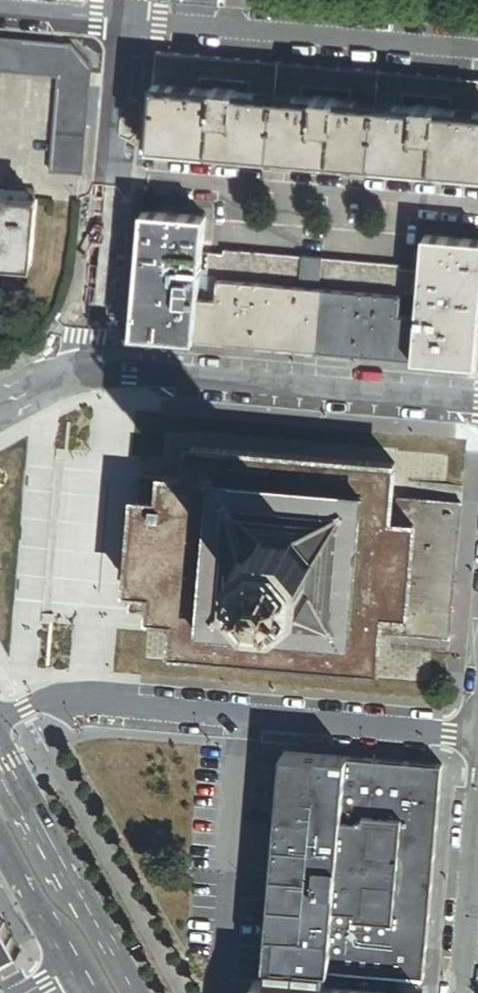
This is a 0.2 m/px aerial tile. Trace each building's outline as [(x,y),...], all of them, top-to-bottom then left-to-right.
[(0,40),(0,73),(59,78),(50,173),(83,176),(92,71),(72,46),(0,40)] [(477,176),(477,81),(157,54),(149,148),(477,176)] [(31,266),(37,201),(0,198),(0,263),(31,266)] [(132,336),(196,342),(199,299),(206,218),(143,213),(132,336)] [(477,358),(477,242),(425,237),(418,318),(414,361),(477,366),(477,358)] [(219,281),(300,288),(302,259),(225,252),(225,256),(210,255),(208,277),(219,278),(219,281)] [(302,259),(300,288),(320,290),(323,261),(323,260),(318,260),(318,259),(307,258),(307,259),(302,259)] [(400,268),(323,261),(320,290),(402,297),(402,294),(413,295),(415,273),(400,272),(400,268)] [(199,299),(196,342),(414,361),(418,318),(400,317),(402,297),(320,290),(300,288),(219,281),(217,301),(199,299)] [(166,479),(143,477),(142,488),(141,501),(139,500),(135,543),(131,589),(133,589),(131,601),(130,614),(154,616),(179,618),(176,650),(378,668),(381,634),(451,641),(463,504),(393,498),(396,465),(194,448),(191,481),(166,479)] [(273,963),(267,962),(267,965),(417,978),(425,978),(443,766),(413,764),(285,753),(285,756),(291,756),(273,963)] [(275,877),(267,962),(273,963),(291,756),(285,756),(275,877)] [(20,954),(0,917),(0,965),(20,954)] [(268,972),(265,992),(424,992),(424,985),(268,972)]
